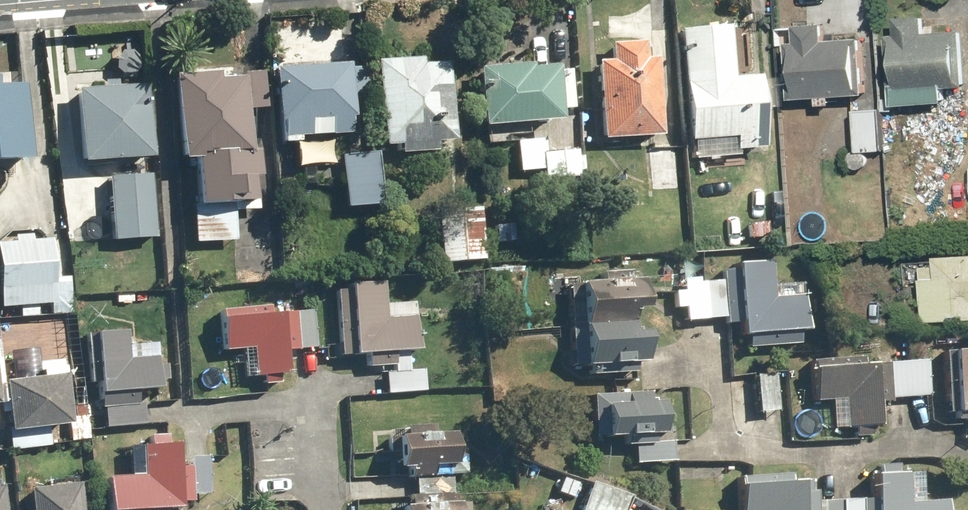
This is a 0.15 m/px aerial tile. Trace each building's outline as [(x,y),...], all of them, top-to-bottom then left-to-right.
[(946,86),(967,84),(963,28),(926,31),(925,16),(897,18),(899,34),(888,35),(894,106),(947,101),(946,86)] [(868,94),(863,36),(826,39),(825,22),(796,24),(798,41),(786,42),(791,100),(868,94)] [(756,80),(756,75),(730,77),(726,25),(677,29),(685,140),(731,137),(732,149),(762,147),(759,109),(778,107),(776,79),(756,80)] [(658,135),(654,58),(643,59),(642,41),(608,43),(609,60),(595,60),(599,138),(658,135)] [(423,62),(422,56),(376,59),(382,146),(398,145),(399,153),(435,151),(434,143),(454,141),(449,60),(423,62)] [(368,93),(366,62),(276,68),(281,142),(299,141),(298,136),(311,135),(310,119),(329,118),(330,134),(351,133),(349,116),(353,115),(351,94),(368,93)] [(555,70),(555,65),(528,67),(528,63),(479,67),(484,126),(560,120),(559,109),(571,108),(568,68),(555,70)] [(218,77),(218,71),(172,74),(179,159),(193,158),(196,205),(189,205),(192,243),(232,240),(230,211),(256,209),(254,176),(259,176),(257,148),(251,149),(247,108),(266,106),(264,71),(243,72),(243,76),(218,77)] [(27,160),(22,83),(0,84),(0,162),(27,160)] [(150,158),(145,84),(73,88),(78,162),(150,158)] [(856,109),(859,150),(884,149),(882,108),(856,109)] [(676,188),(672,137),(647,139),(651,190),(676,188)] [(540,178),(576,175),(573,148),(544,151),(543,139),(515,141),(518,170),(539,169),(540,178)] [(863,151),(860,150),(857,150),(854,151),(850,155),(849,160),(851,164),(855,168),(859,169),(864,167),(867,164),(868,159),(867,154),(863,151)] [(381,204),(377,151),(340,154),(345,207),(381,204)] [(151,238),(147,173),(103,176),(108,241),(151,238)] [(483,260),(479,207),(435,211),(439,264),(483,260)] [(47,239),(0,243),(0,308),(69,303),(67,276),(50,278),(47,239)] [(937,255),(938,278),(922,279),(924,321),(967,319),(967,254),(937,255)] [(804,295),(775,297),(773,261),(737,263),(741,334),(806,330),(804,295)] [(382,303),(380,279),(347,281),(348,301),(334,302),(338,356),(366,354),(367,366),(406,364),(405,351),(412,350),(413,356),(435,355),(433,314),(414,316),(413,301),(382,303)] [(637,309),(635,281),(567,284),(569,324),(623,321),(622,310),(637,309)] [(723,317),(721,281),(682,283),(682,290),(674,290),(675,307),(684,306),(684,319),(723,317)] [(278,303),(216,309),(220,351),(250,348),(252,377),(285,373),(278,303)] [(624,334),(624,323),(569,326),(571,366),(639,362),(637,333),(624,334)] [(122,358),(120,330),(92,333),(98,408),(100,408),(102,427),(143,423),(141,402),(135,402),(134,389),(157,387),(155,355),(122,358)] [(947,351),(953,413),(967,411),(967,349),(947,351)] [(928,396),(926,359),(888,361),(890,397),(928,396)] [(874,425),(870,365),(809,369),(811,400),(842,398),(844,426),(874,425)] [(423,391),(421,368),(383,371),(385,394),(423,391)] [(776,410),(773,373),(754,374),(757,411),(776,410)] [(62,374),(0,381),(0,389),(7,448),(48,443),(46,426),(67,424),(62,374)] [(659,419),(658,390),(589,394),(592,438),(669,433),(668,418),(659,419)] [(403,426),(404,436),(396,436),(398,468),(405,468),(405,479),(413,478),(414,494),(452,492),(451,476),(465,475),(463,432),(431,433),(431,424),(403,426)] [(673,461),(672,439),(647,440),(648,462),(673,461)] [(126,474),(104,476),(106,509),(141,509),(179,508),(179,502),(190,501),(189,493),(207,492),(206,456),(186,457),(186,465),(176,466),(174,443),(125,446),(126,474)] [(906,502),(904,473),(868,475),(870,509),(943,509),(943,500),(906,502)] [(570,498),(576,482),(560,476),(554,492),(570,498)] [(628,495),(587,481),(577,509),(622,509),(628,495)] [(797,482),(736,484),(737,509),(798,509),(797,482)] [(75,483),(25,490),(27,509),(79,509),(75,483)] [(454,494),(406,496),(407,505),(401,505),(401,509),(469,509),(469,502),(455,503),(454,494)] [(858,498),(820,500),(820,509),(859,509),(858,498)]
